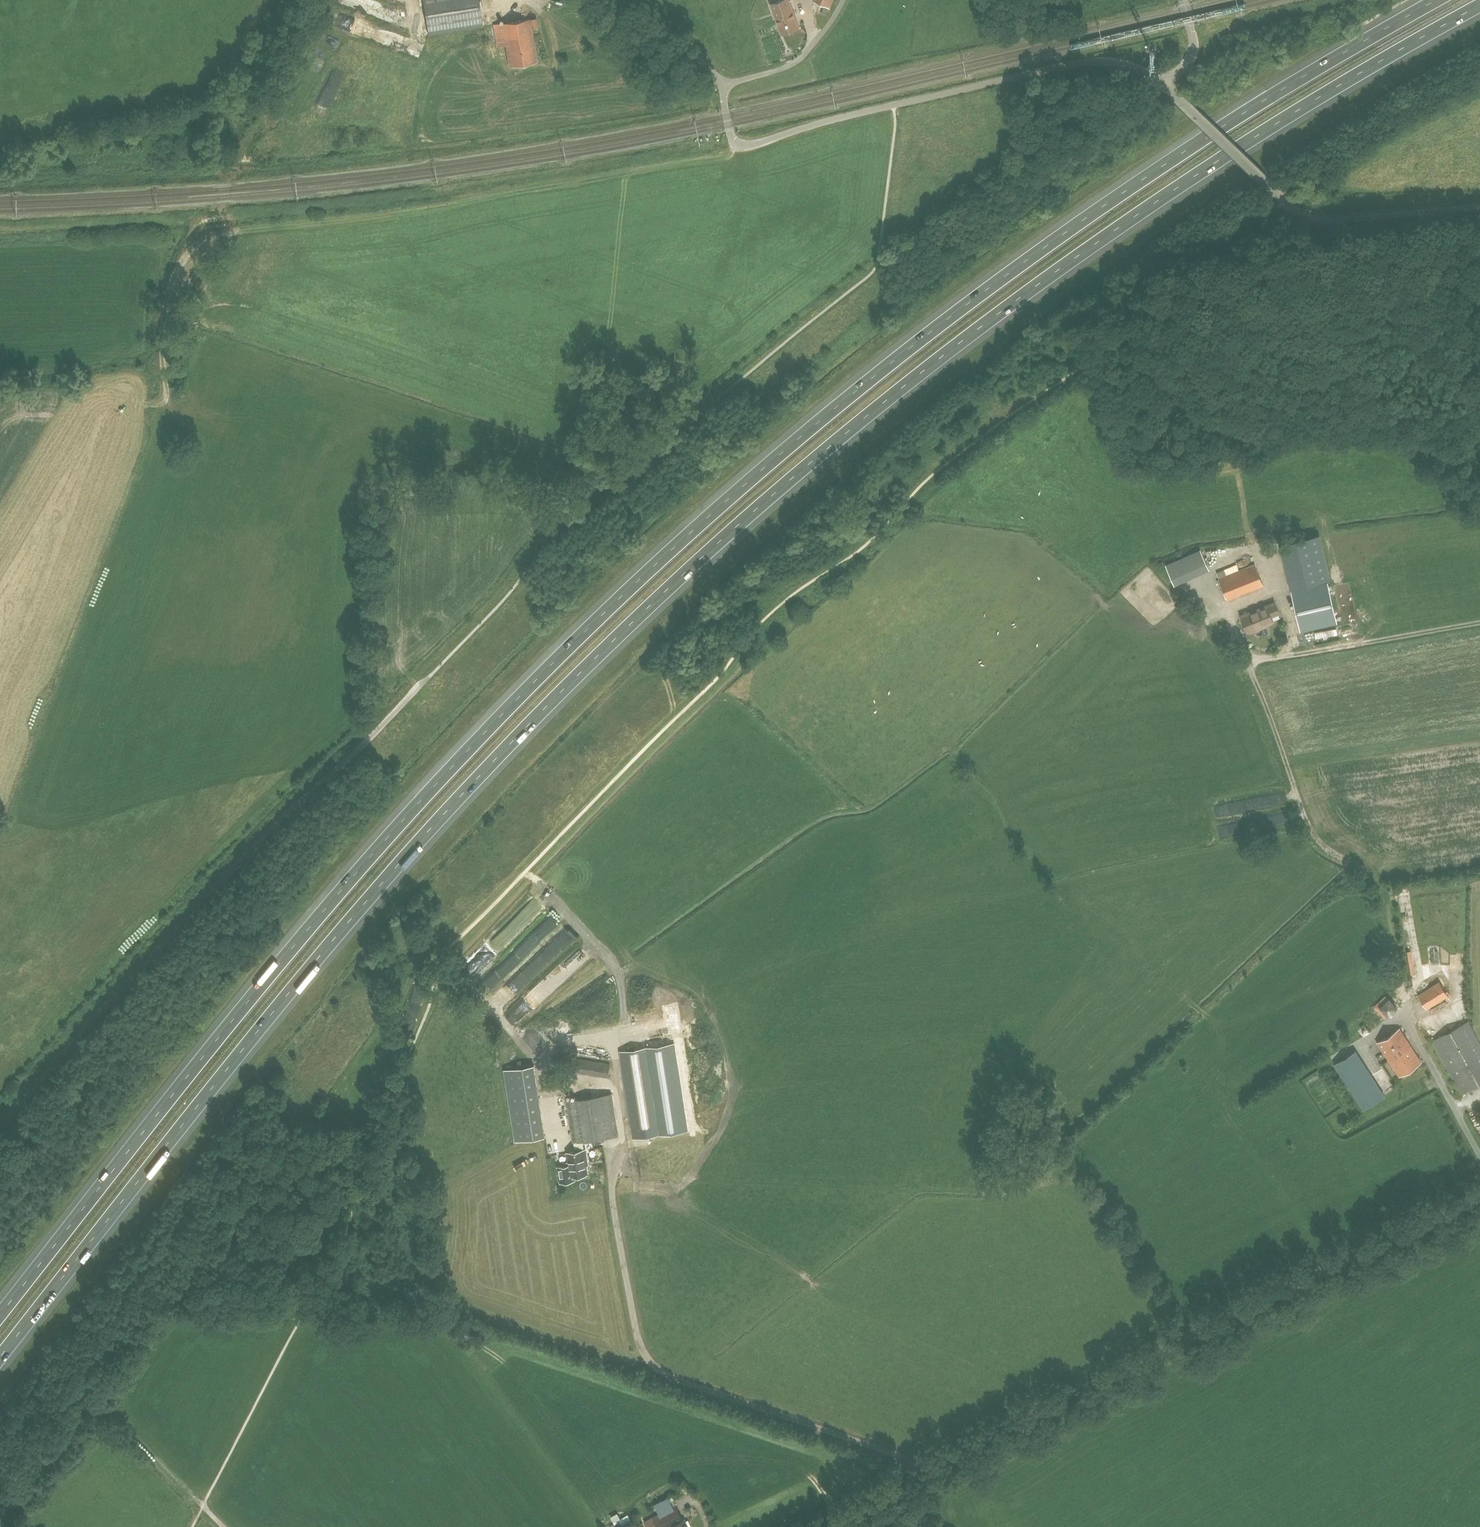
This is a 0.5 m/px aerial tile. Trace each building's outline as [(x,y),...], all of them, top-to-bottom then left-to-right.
[(429,35),(482,27),(478,0),(424,0),(429,35)] [(790,5),(788,0),(779,0),(771,3),(782,33),(798,28),(790,5)] [(509,66),(536,62),(531,28),(538,26),(536,18),(494,25),(497,46),(506,45),(509,66)] [(1316,535),(1280,543),(1291,589),(1327,580),(1316,535)] [(1197,548),(1162,562),(1170,584),(1206,570),(1197,548)] [(1255,564),(1227,575),(1219,578),(1227,600),(1263,585),(1255,564)] [(1301,632),(1336,624),(1327,583),(1292,591),(1301,632)] [(1252,632),(1258,630),(1258,627),(1274,621),(1272,616),(1279,613),(1275,602),(1241,616),(1247,631),(1250,630),(1252,632)] [(561,933),(542,951),(551,960),(569,943),(561,933)] [(1462,968),(1462,953),(1449,953),(1449,967),(1462,968)] [(1426,1009),(1448,995),(1439,981),(1417,995),(1426,1009)] [(536,985),(508,1013),(520,1024),(551,992),(547,988),(543,992),(536,985)] [(1396,1007),(1386,996),(1380,1001),(1383,1004),(1381,1006),(1384,1009),(1381,1012),(1385,1017),(1396,1007)] [(1461,1094),(1479,1084),(1479,1043),(1468,1021),(1432,1041),(1461,1094)] [(1377,1043),(1386,1056),(1399,1076),(1421,1062),(1399,1028),(1377,1043)] [(648,1047),(620,1051),(634,1137),(661,1133),(648,1047)] [(587,1074),(608,1078),(610,1063),(589,1060),(587,1074)] [(501,1068),(511,1140),(541,1135),(530,1064),(501,1068)] [(1372,1076),(1350,1089),(1363,1109),(1384,1095),(1372,1076)] [(581,1140),(583,1140),(618,1134),(612,1093),(567,1100),(573,1141),(574,1141),(575,1151),(568,1152),(571,1176),(579,1175),(580,1176),(585,1176),(586,1174),(587,1173),(585,1160),(587,1159),(586,1149),(582,1150),(581,1140)] [(423,1193),(427,1208),(433,1207),(429,1191),(423,1193)] [(684,1518),(683,1519),(676,1505),(654,1517),(659,1526),(668,1526),(671,1526),(672,1526),(688,1526),(684,1518)] [(618,1517),(625,1513),(623,1508),(616,1512),(618,1517)] [(608,1515),(611,1521),(617,1518),(615,1512),(608,1515)] [(627,1514),(617,1517),(620,1525),(629,1523),(627,1514)]
